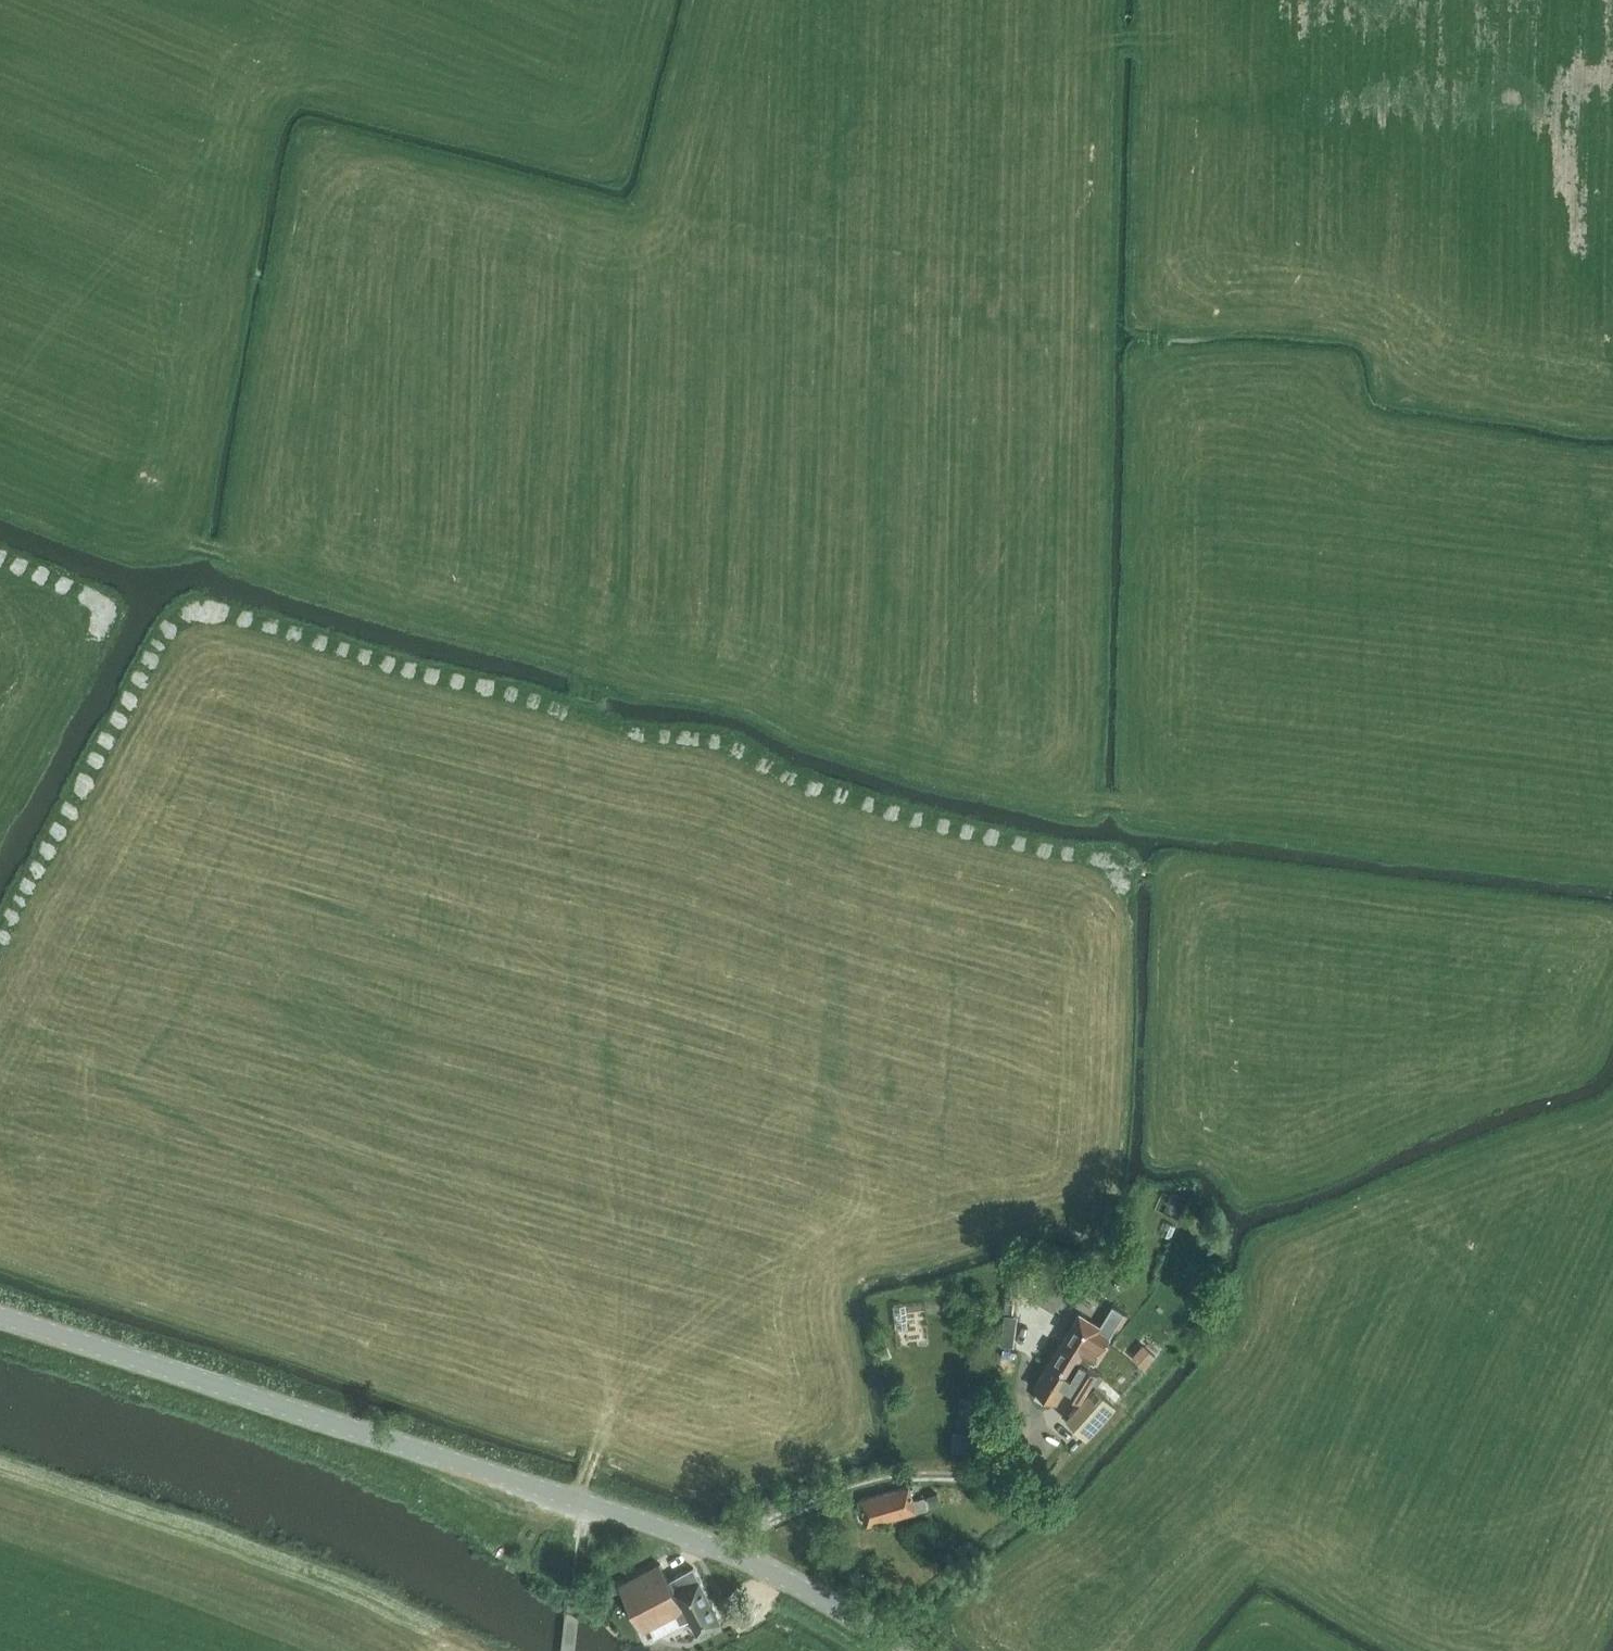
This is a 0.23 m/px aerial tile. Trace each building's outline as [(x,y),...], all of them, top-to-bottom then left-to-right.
[(1081,1312),(1050,1363),(1072,1377),(1081,1362),(1089,1368),(1092,1362),(1095,1364),(1110,1337),(1100,1330),(1102,1327),(1081,1312)] [(1016,1336),(1003,1334),(1001,1345),(1014,1346),(1016,1336)] [(1156,1355),(1143,1344),(1132,1357),(1145,1368),(1156,1355)] [(1035,1388),(1058,1402),(1065,1390),(1073,1394),(1089,1368),(1081,1362),(1072,1377),(1050,1363),(1035,1388)] [(1069,1418),(1088,1436),(1118,1403),(1097,1385),(1069,1418)] [(982,1435),(954,1430),(951,1450),(979,1455),(982,1435)] [(861,1500),(868,1526),(928,1509),(925,1497),(914,1500),(910,1486),(861,1500)] [(932,1504),(941,1501),(939,1494),(929,1497),(932,1504)] [(661,1563),(619,1584),(643,1632),(677,1615),(682,1623),(690,1619),(698,1634),(722,1621),(694,1567),(670,1580),(661,1563)]
